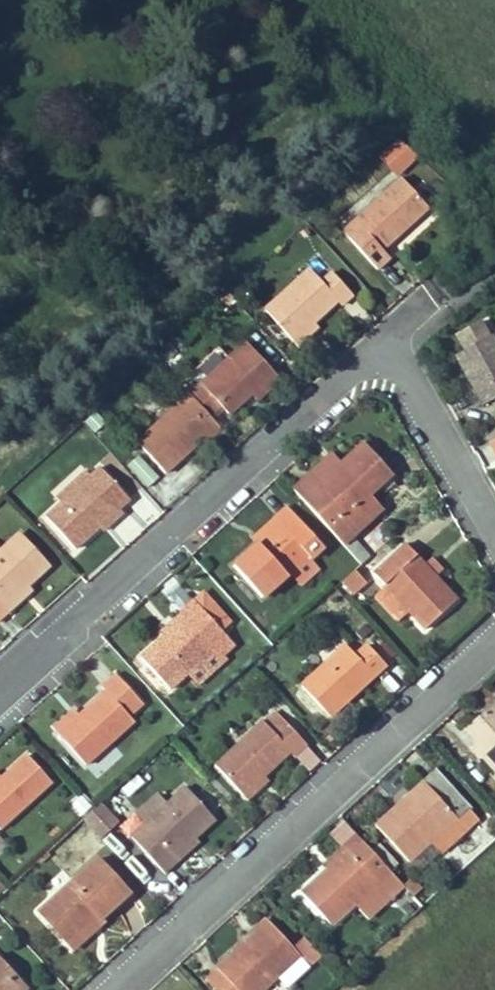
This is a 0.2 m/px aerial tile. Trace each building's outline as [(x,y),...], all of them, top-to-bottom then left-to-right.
[(419,160),(398,140),(379,157),(399,179),(419,160)] [(381,251),(427,210),(401,181),(342,233),(375,271),(389,259),(381,251)] [(353,297),(331,275),(322,283),(310,272),(265,313),(292,343),(313,324),(336,304),(341,309),(353,297)] [(297,348),(318,329),(313,324),(292,343),(297,348)] [(493,339),(458,358),(483,406),(494,400),(494,342),(493,339)] [(256,400),(278,379),(245,342),(188,396),(189,396),(196,405),(210,420),(221,409),(228,415),(250,395),(256,400)] [(196,405),(189,396),(136,444),(164,475),(204,439),(209,445),(222,434),(196,405)] [(382,510),(369,496),(391,475),(363,444),(340,464),(318,484),(310,476),(293,491),(342,546),(351,537),(382,510)] [(318,484),(340,464),(332,455),(310,476),(318,484)] [(119,510),(129,501),(99,470),(90,478),(61,504),(46,519),(75,550),(98,529),(113,515),(119,510)] [(61,504),(90,478),(85,473),(57,499),(61,504)] [(103,534),(123,514),(119,510),(113,515),(98,529),(103,534)] [(309,561),(323,548),(287,510),(273,522),(279,528),(257,548),(232,569),(260,600),(306,558),(309,561)] [(257,548),(279,528),(273,522),(251,543),(257,548)] [(47,568),(20,537),(0,555),(0,620),(8,613),(2,608),(24,588),(47,568)] [(369,558),(351,537),(342,546),(360,565),(369,558)] [(424,631),(456,601),(405,546),(373,576),(385,589),(408,614),(424,631)] [(358,589),(347,577),(335,590),(345,601),(358,589)] [(8,613),(29,594),(24,588),(2,608),(8,613)] [(408,614),(385,589),(377,596),(400,621),(408,614)] [(168,690),(226,638),(192,602),(179,614),(184,620),(161,640),(141,659),(168,690)] [(161,640),(184,620),(179,614),(156,635),(161,640)] [(390,661),(397,651),(373,634),(366,643),(390,661)] [(358,693),(386,668),(367,648),(356,659),(346,648),(300,688),(329,719),(349,701),(345,699),(355,689),(358,693)] [(134,724),(128,718),(143,704),(116,676),(102,689),(107,694),(81,718),(59,737),(87,767),(134,724)] [(349,701),(358,693),(355,689),(345,699),(349,701)] [(485,711),(494,723),(494,703),(485,711)] [(485,711),(470,724),(483,738),(476,745),(490,760),(484,765),(494,776),(494,723),(485,711)] [(59,737),(81,718),(76,713),(55,732),(59,737)] [(293,759),(307,747),(288,726),(277,737),(263,723),(215,767),(243,797),(264,778),(290,755),(293,759)] [(483,738),(470,724),(464,731),(476,745),(483,738)] [(490,760),(476,745),(471,749),(484,765),(490,760)] [(51,787),(26,759),(1,782),(0,782),(0,831),(1,832),(51,787)] [(247,802),(269,783),(264,778),(243,797),(247,802)] [(455,820),(456,819),(423,783),(411,794),(415,797),(397,814),(393,810),(375,826),(409,863),(430,843),(455,820)] [(192,842),(214,822),(185,790),(167,806),(146,825),(131,839),(165,876),(176,866),(170,861),(192,842)] [(397,814),(415,797),(411,794),(393,810),(397,814)] [(167,806),(157,795),(135,813),(146,825),(167,806)] [(117,824),(100,805),(95,809),(82,822),(99,841),(117,824)] [(467,832),(480,820),(469,809),(457,821),(467,832)] [(467,832),(457,821),(455,820),(430,843),(442,856),(467,832)] [(331,928),(391,874),(360,841),(301,894),(331,928)] [(176,866),(197,847),(192,842),(170,861),(176,866)] [(100,922),(128,895),(97,861),(39,914),(66,944),(96,917),(100,922)] [(72,952),(103,924),(100,922),(96,917),(66,944),(72,952)] [(298,958),(301,962),(314,950),(302,938),(290,949),(268,925),(217,972),(233,989),(262,989),(298,958)] [(308,969),(320,957),(314,950),(301,962),(308,969)] [(9,979),(14,974),(0,960),(0,989),(20,989),(9,979)] [(217,972),(205,983),(211,989),(233,989),(217,972)] [(14,974),(9,979),(20,989),(25,989),(27,988),(14,974)]
